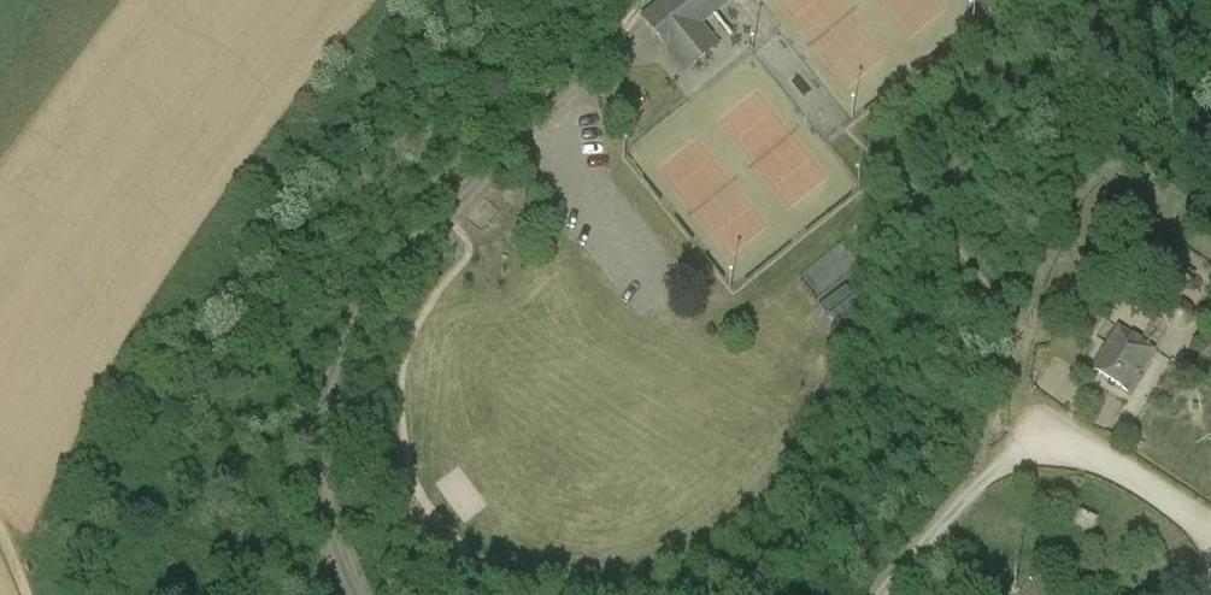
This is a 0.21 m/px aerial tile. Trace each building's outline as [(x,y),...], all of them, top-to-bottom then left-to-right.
[(642,18),(670,52),(668,54),(684,73),(716,47),(699,26),(731,0),(665,0),(642,18)] [(1127,394),(1155,351),(1117,327),(1090,370),(1127,394)]
